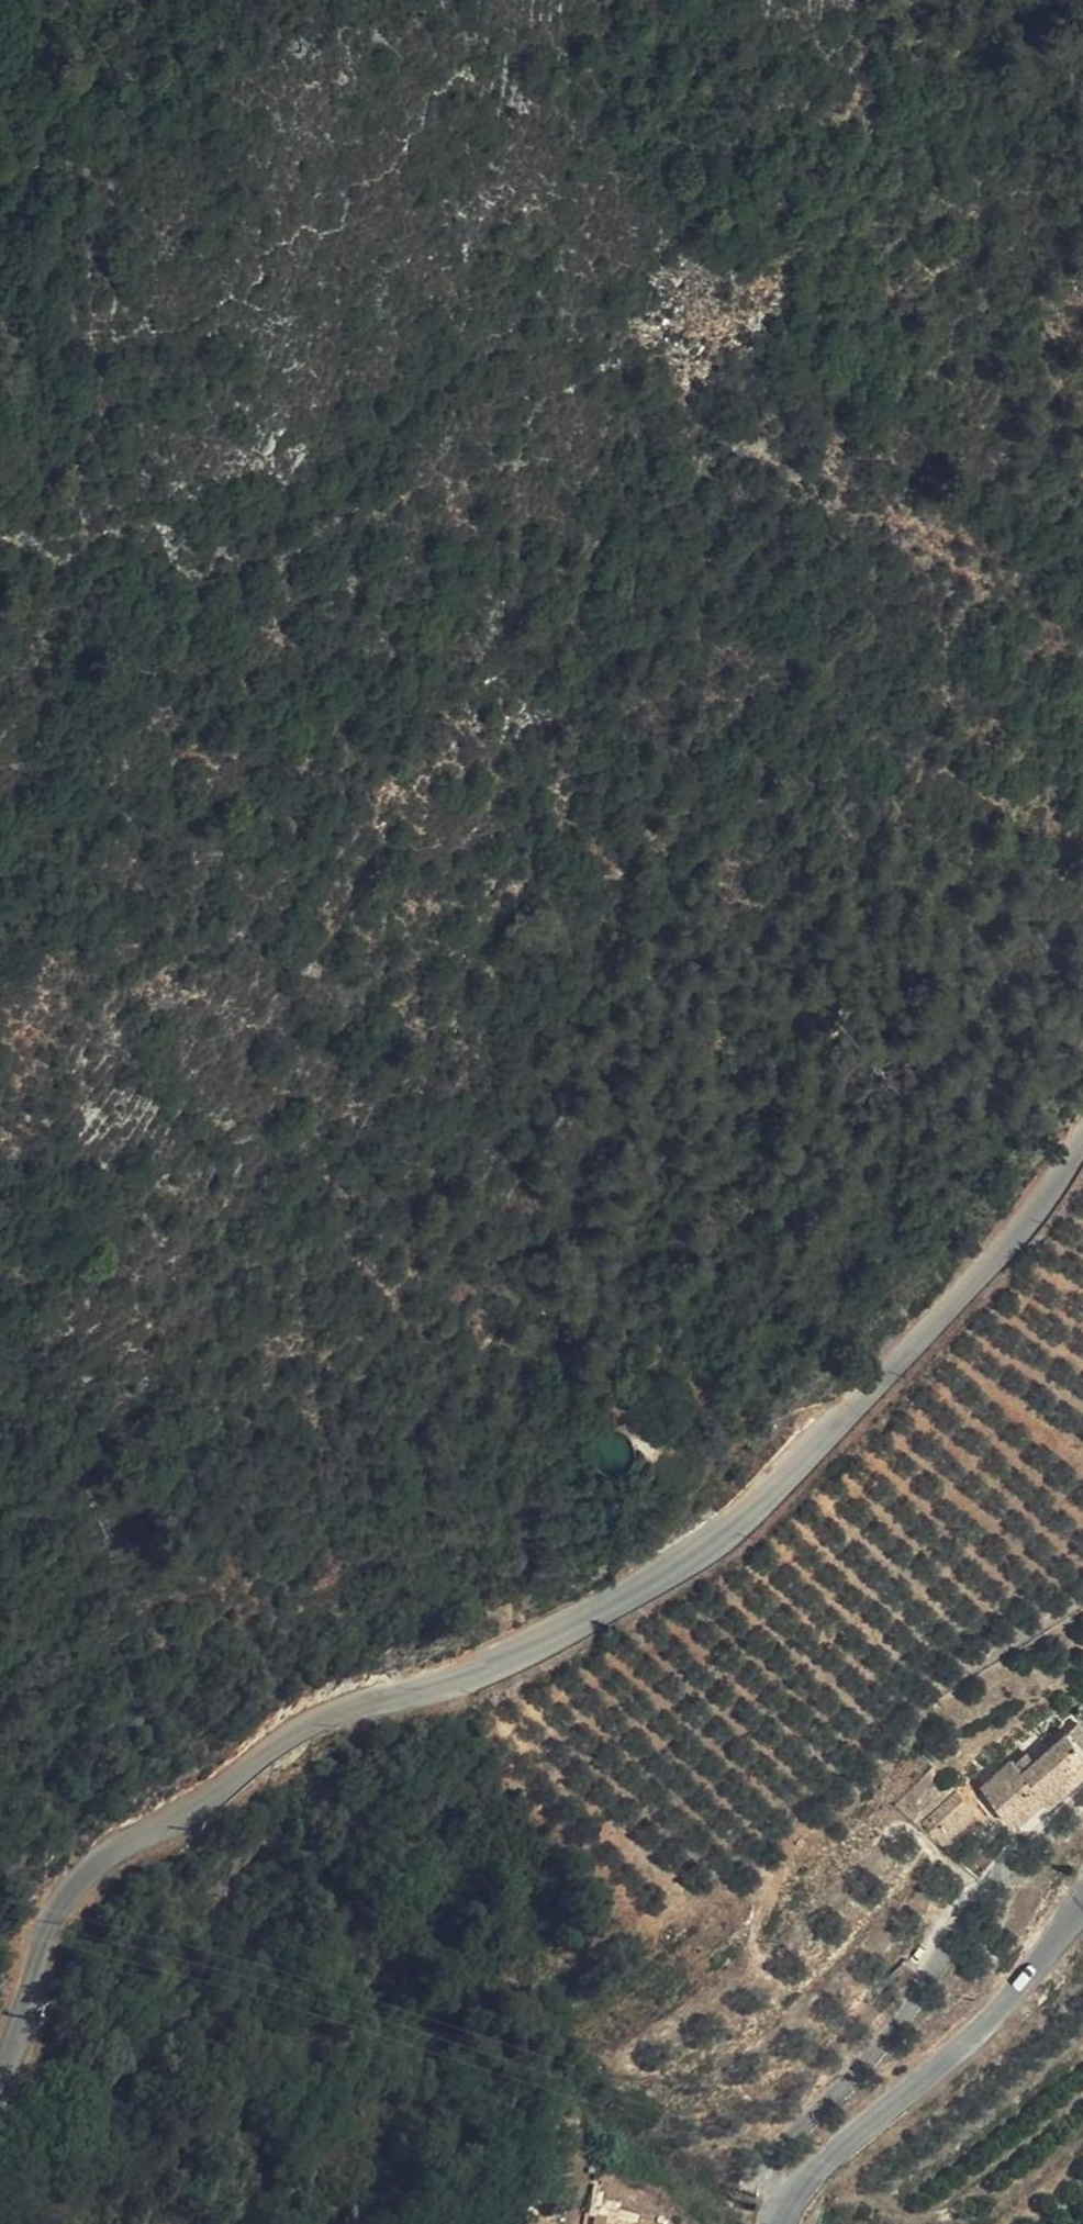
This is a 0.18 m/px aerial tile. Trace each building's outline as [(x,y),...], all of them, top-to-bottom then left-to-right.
[(1069,1734),(1082,1750),(1082,1734),(1077,1727),(1069,1734)] [(1069,1734),(1036,1763),(1023,1774),(1016,1766),(1013,1761),(983,1789),(1015,1826),(1045,1799),(1059,1786),(1065,1793),(1082,1777),(1082,1750),(1069,1734)] [(1029,1755),(1016,1766),(1023,1774),(1036,1763),(1029,1755)] [(1050,1806),(1065,1793),(1059,1786),(1045,1799),(1050,1806)]
